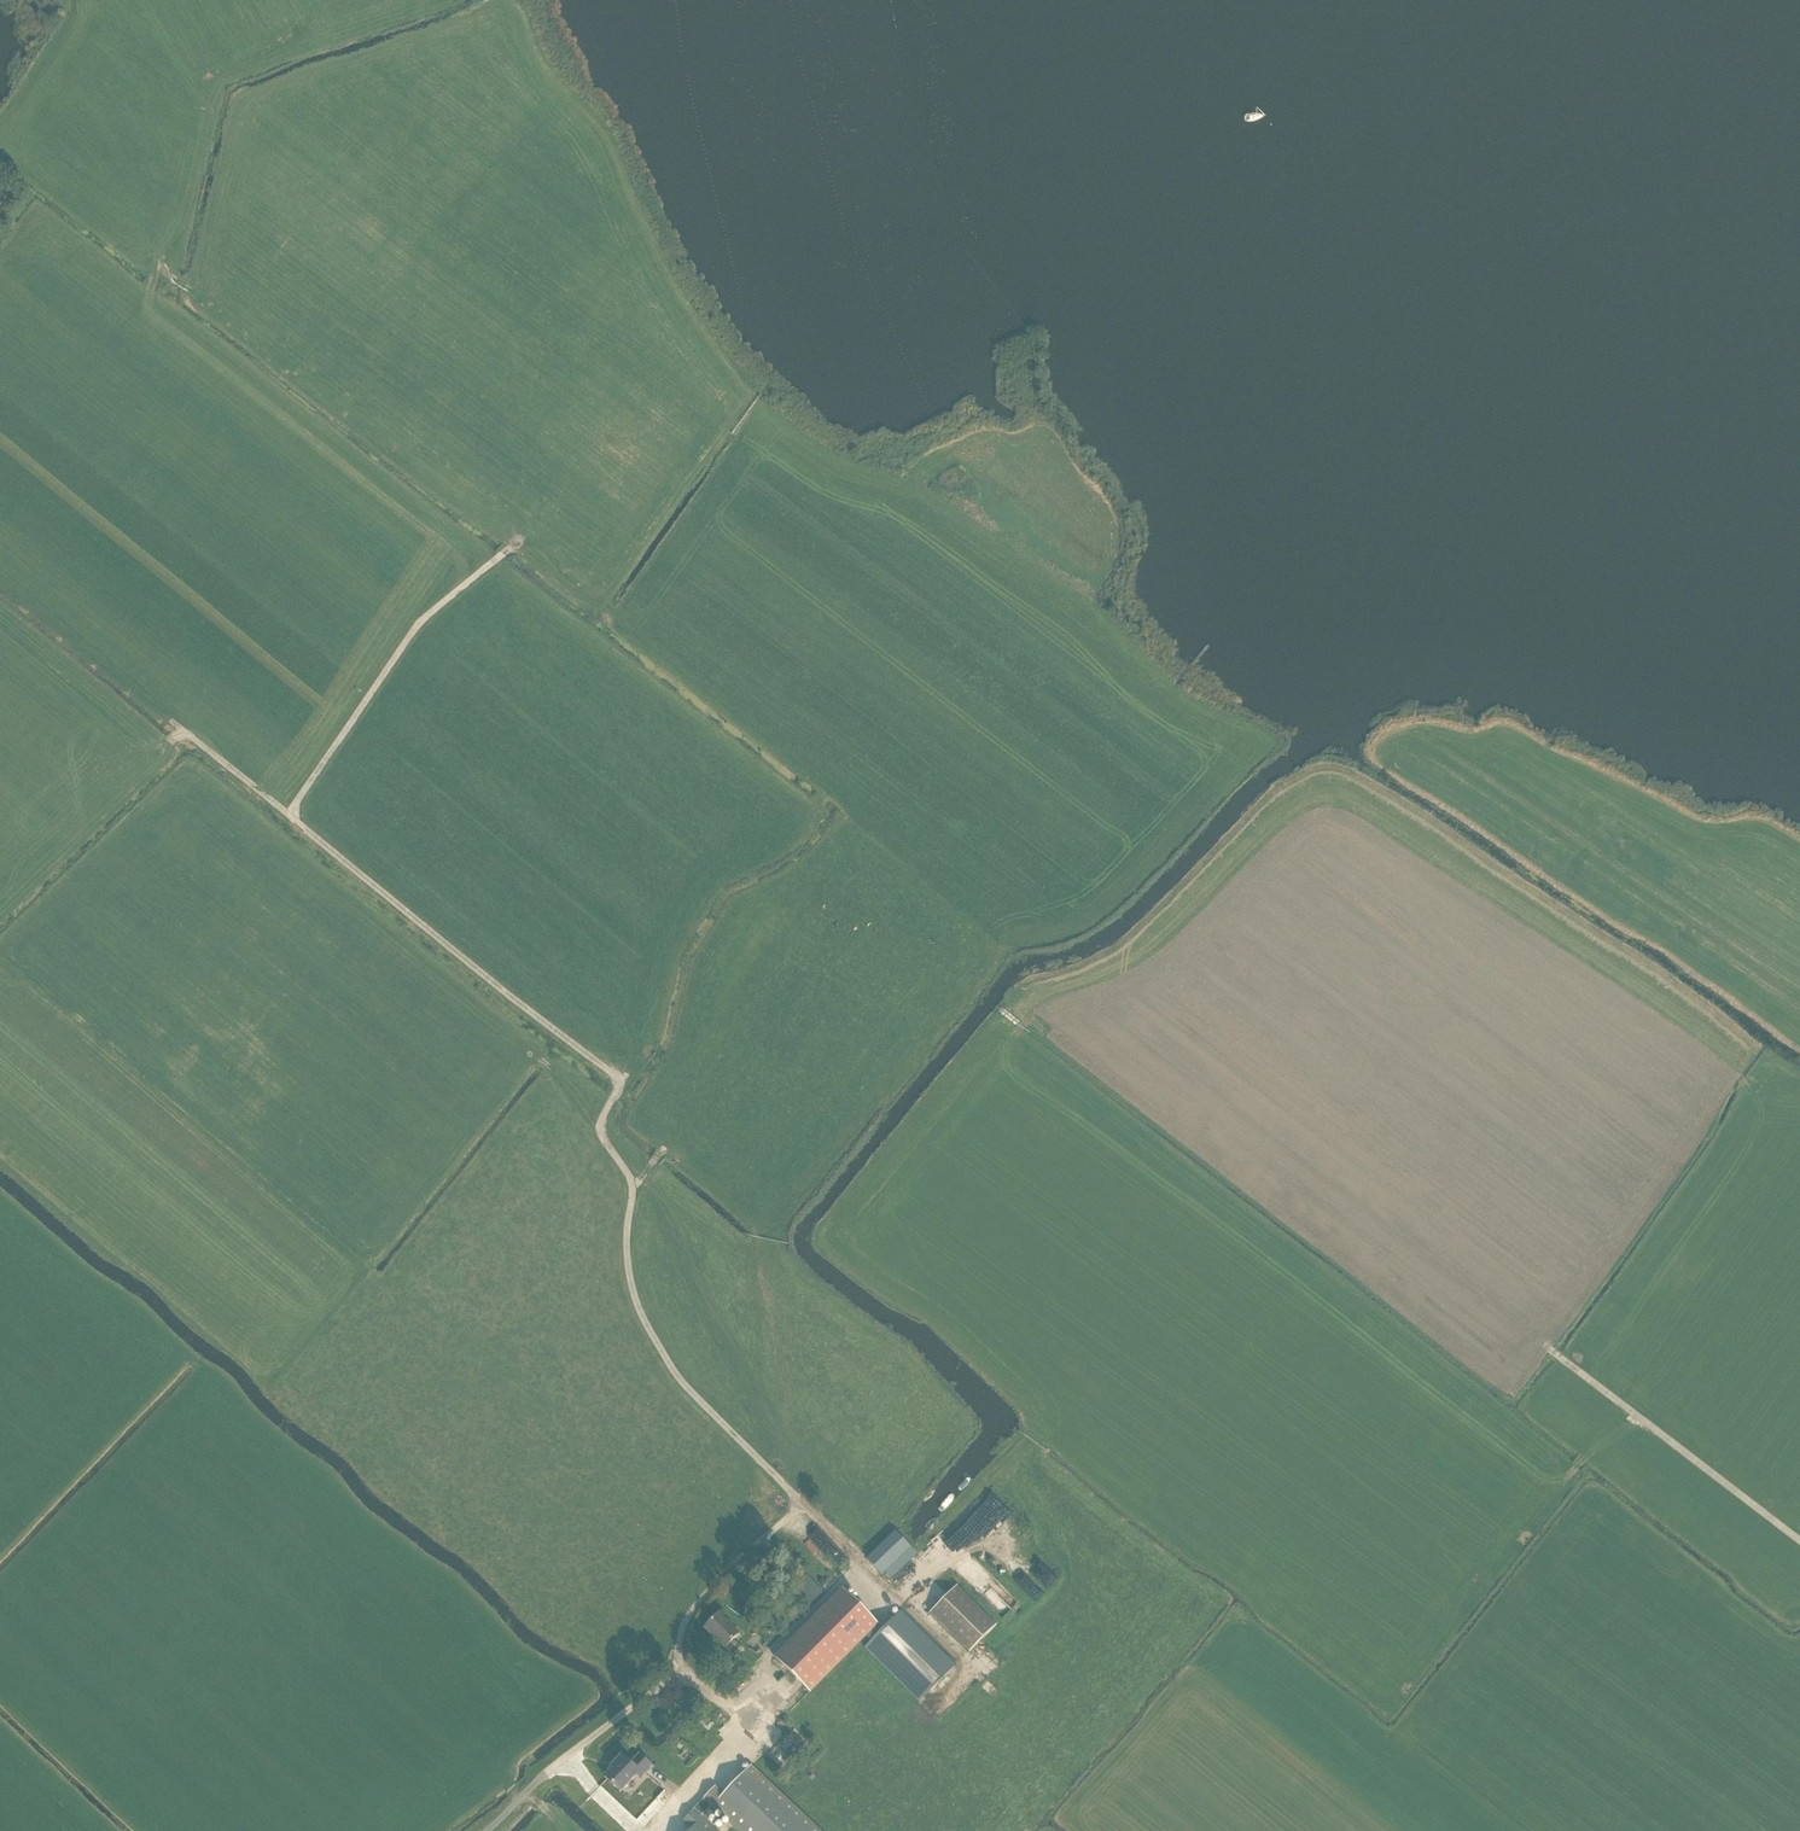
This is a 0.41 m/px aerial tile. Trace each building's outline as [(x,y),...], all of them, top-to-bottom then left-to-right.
[(1017,1494),(1012,1503),(1020,1508),(1025,1498),(1017,1494)] [(978,1501),(959,1516),(969,1528),(988,1512),(978,1501)] [(997,1520),(1006,1514),(1003,1508),(993,1514),(997,1520)] [(805,1532),(796,1526),(790,1535),(799,1541),(805,1532)] [(891,1565),(910,1547),(896,1531),(867,1559),(881,1574),(885,1571),(889,1575),(895,1568),(891,1565)] [(1045,1564),(1034,1574),(1045,1586),(1056,1576),(1045,1564)] [(1034,1598),(1045,1588),(1031,1574),(1020,1584),(1034,1598)] [(823,1594),(808,1576),(794,1587),(809,1605),(823,1594)] [(1001,1612),(1013,1602),(992,1580),(981,1591),(1001,1612)] [(930,1612),(969,1652),(996,1625),(957,1586),(930,1612)] [(955,1666),(900,1612),(882,1630),(841,1589),(773,1657),(807,1691),(864,1634),(871,1641),(865,1647),(919,1702),(955,1666)] [(733,1640),(740,1633),(719,1613),(705,1628),(725,1648),(735,1658),(744,1649),(733,1640)] [(758,1650),(768,1641),(759,1631),(749,1640),(758,1650)] [(631,1763),(622,1754),(615,1762),(617,1764),(605,1777),(620,1791),(639,1771),(643,1776),(653,1766),(640,1754),(631,1763)] [(752,1765),(724,1793),(716,1786),(683,1820),(692,1829),(690,1830),(716,1830),(700,1816),(711,1806),(738,1830),(821,1830),(752,1765)] [(514,1798),(522,1792),(516,1784),(508,1790),(514,1798)]
